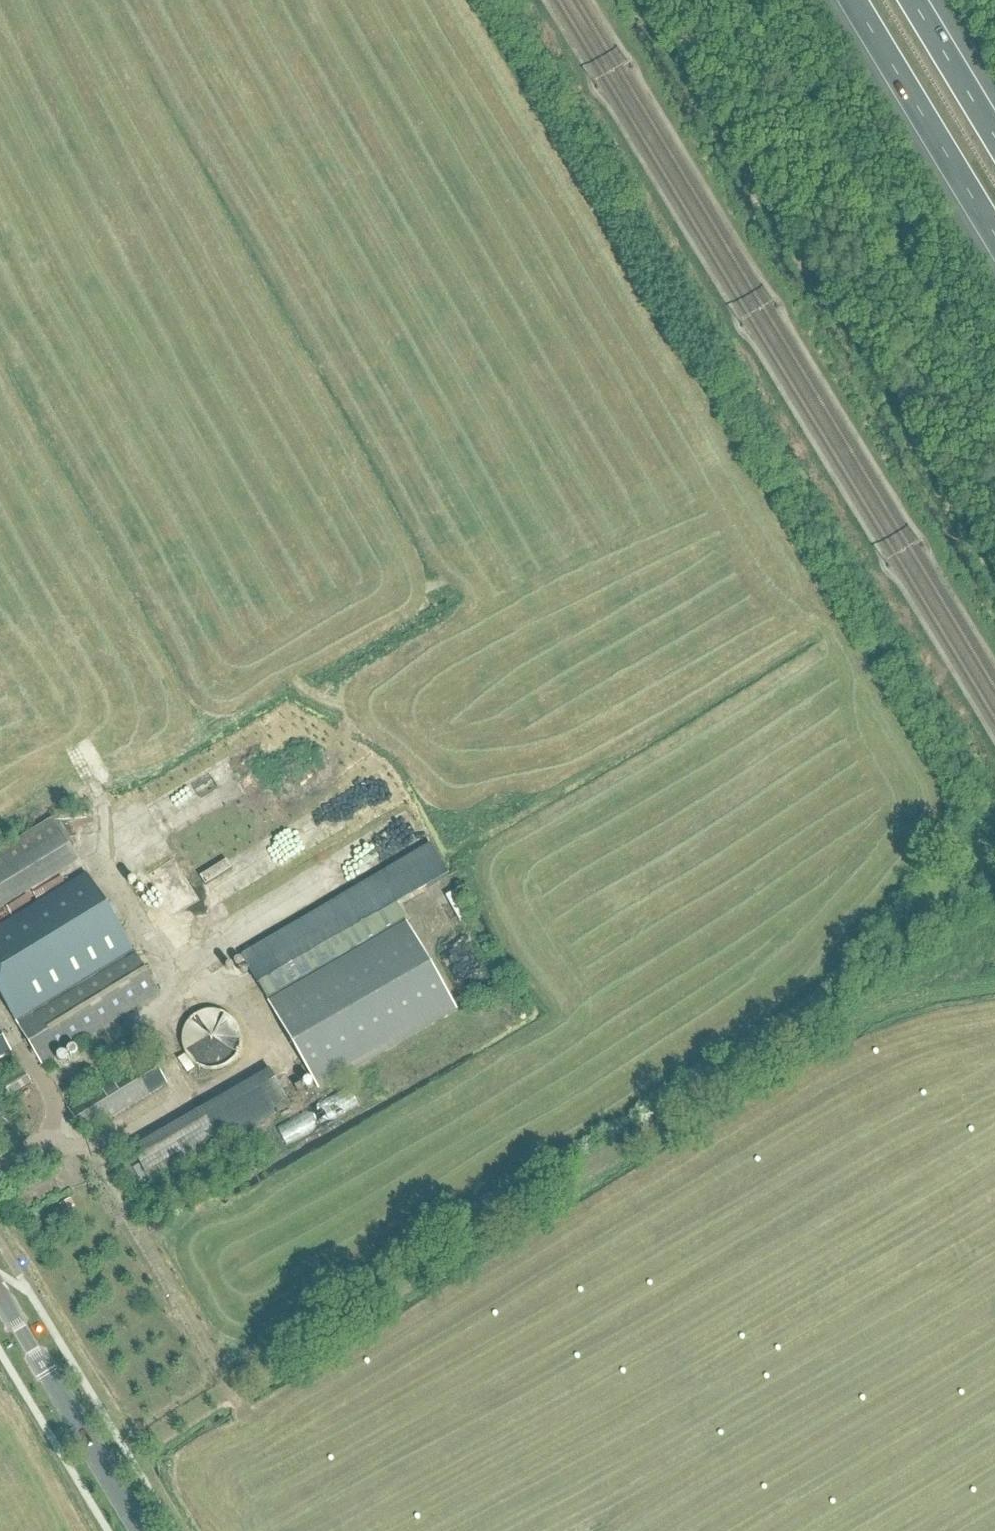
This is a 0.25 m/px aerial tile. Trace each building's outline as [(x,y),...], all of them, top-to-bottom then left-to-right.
[(134,843),(172,840),(170,809),(132,812),(134,843)] [(365,874),(438,836),(426,813),(353,851),(365,874)] [(53,820),(0,852),(0,906),(77,859),(53,820)] [(238,956),(264,1000),(401,925),(393,910),(444,880),(428,850),(238,956)] [(250,852),(220,867),(236,898),(277,878),(268,859),(256,865),(250,852)] [(360,877),(350,860),(297,892),(307,909),(360,877)] [(136,955),(89,877),(0,931),(0,995),(42,1064),(157,994),(134,956),(136,955)] [(217,927),(235,910),(212,886),(194,902),(217,927)] [(266,1005),(314,1090),(451,1012),(403,927),(266,1005)] [(241,1046),(241,1044),(241,1041),(240,1039),(240,1036),(239,1034),(238,1032),(237,1029),(236,1027),(234,1025),(233,1024),(231,1022),(229,1020),(227,1019),(224,1018),(222,1017),(220,1016),(217,1016),(215,1015),(213,1015),(208,1016),(205,1016),(203,1017),(201,1018),(198,1019),(196,1020),(194,1022),(193,1024),(191,1025),(189,1027),(188,1029),(187,1032),(186,1034),(185,1036),(185,1039),(184,1041),(184,1044),(184,1046),(185,1048),(185,1051),(186,1053),(187,1056),(188,1058),(189,1060),(191,1062),(193,1064),(194,1065),(196,1067),(198,1068),(201,1069),(203,1070),(205,1071),(208,1071),(210,1072),(213,1072),(215,1072),(217,1071),(220,1071),(222,1070),(225,1069),(227,1068),(229,1067),(231,1065),(233,1064),(234,1062),(236,1060),(237,1058),(238,1056),(239,1053),(240,1051),(240,1049),(241,1046)] [(11,1054),(0,1035),(0,1061),(11,1054)] [(84,1136),(150,1097),(169,1085),(153,1060),(134,1071),(69,1110),(84,1136)] [(24,1070),(3,1085),(13,1099),(34,1085),(24,1070)] [(287,1105),(267,1071),(132,1152),(151,1187),(287,1105)] [(307,1135),(380,1100),(371,1083),(298,1117),(307,1135)]
